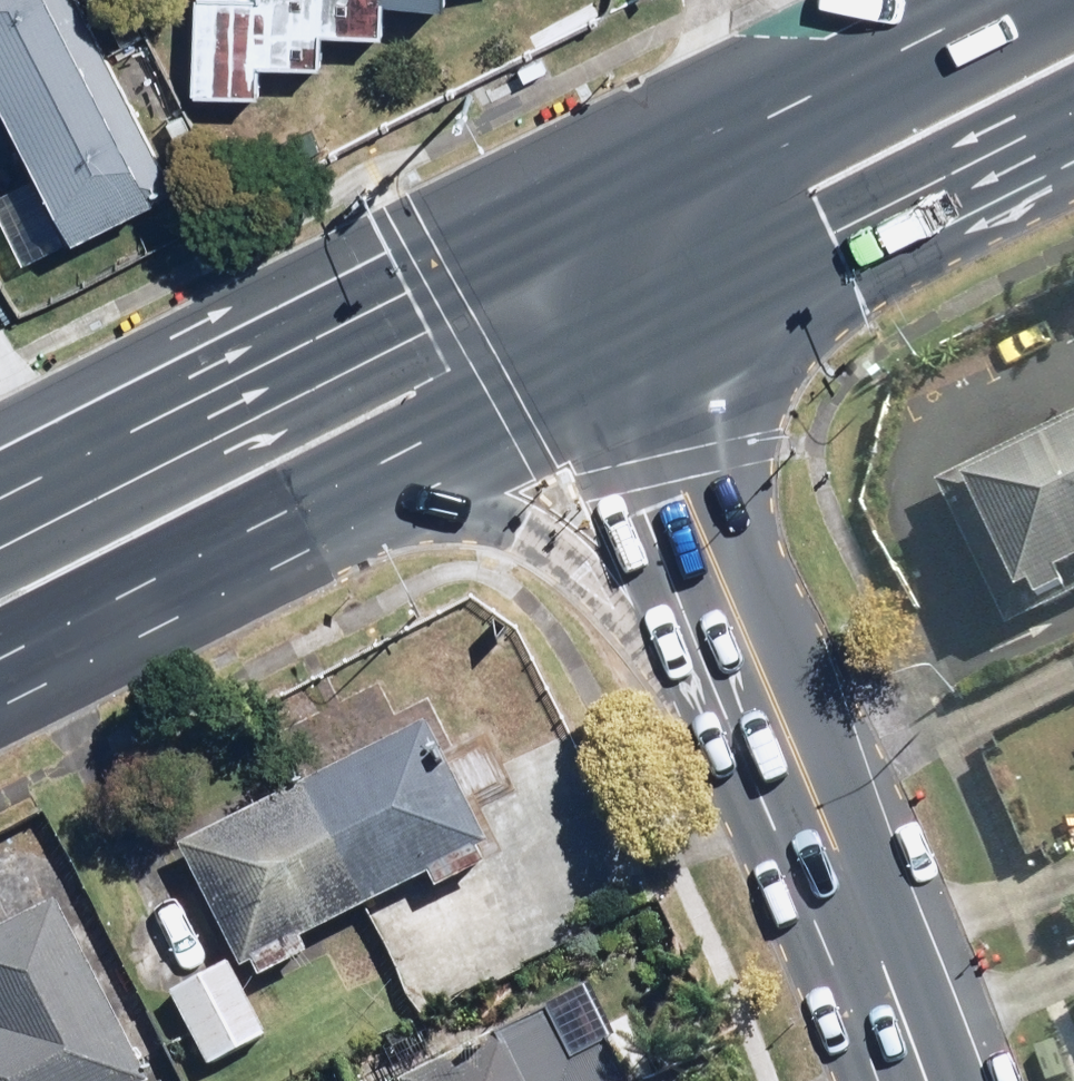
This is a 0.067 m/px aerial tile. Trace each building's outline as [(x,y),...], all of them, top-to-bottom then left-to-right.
[(76,0),(0,0),(0,111),(65,240),(170,187),(76,0)] [(261,0),(250,0),(200,0),(196,94),(259,96),(260,65),(322,68),(323,36),(384,38),(385,7),(449,9),(449,0),(261,0)] [(936,481),(1008,627),(1073,595),(1073,415),(936,481)] [(183,836),(246,973),(310,943),(306,934),(423,881),(426,889),(489,860),(447,768),(435,774),(414,729),(183,836)] [(158,1049),(140,1058),(56,903),(0,933),(0,1080),(175,1080),(158,1049)] [(266,1033),(229,959),(168,990),(205,1063),(266,1033)] [(615,1041),(571,1062),(544,1008),(443,1058),(426,1022),(373,1047),(390,1080),(635,1080),(615,1041)]
